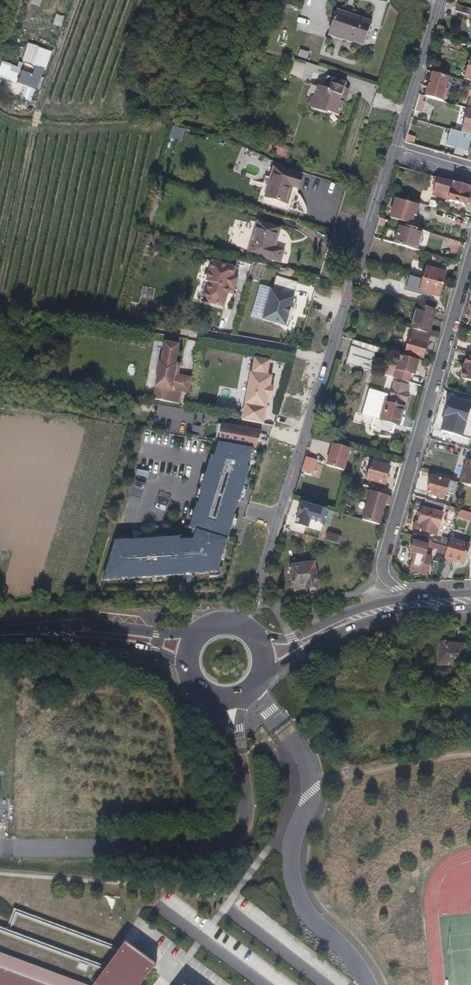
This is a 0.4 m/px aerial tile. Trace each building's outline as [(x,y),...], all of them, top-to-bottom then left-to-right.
[(456,5),(455,10),(470,15),(470,9),(456,5)] [(369,21),(334,10),(327,31),(362,43),(369,21)] [(55,14),(52,25),(60,27),(63,16),(55,14)] [(0,62),(0,63),(0,79),(11,82),(8,94),(34,101),(48,50),(36,47),(32,64),(23,62),(22,68),(0,62)] [(440,74),(431,71),(426,89),(431,90),(429,96),(443,100),(446,88),(445,87),(448,76),(440,74)] [(345,82),(326,76),(322,87),(316,85),(313,95),(310,97),(307,104),(309,108),(326,113),(326,111),(337,115),(344,94),(341,93),(345,82)] [(418,95),(414,110),(421,112),(425,97),(418,95)] [(470,134),(470,109),(468,108),(461,132),(470,134)] [(461,132),(450,128),(445,143),(469,150),(466,158),(470,160),(470,134),(461,132)] [(309,181),(281,172),(272,202),(294,208),(299,191),(305,193),(309,181)] [(469,187),(445,179),(441,192),(450,195),(448,201),(466,206),(466,205),(469,206),(470,199),(468,198),(469,195),(467,195),(469,187)] [(399,223),(411,227),(414,215),(415,215),(418,206),(395,199),(392,208),(394,209),(390,220),(399,223)] [(411,227),(399,223),(396,231),(388,229),(384,240),(415,249),(421,230),(411,227)] [(287,233),(265,227),(256,257),(287,266),(291,255),(281,252),(287,233)] [(448,261),(437,258),(435,263),(447,267),(448,261)] [(234,269),(211,262),(204,283),(207,283),(201,302),(222,309),(228,290),(233,292),(237,281),(232,279),(234,269)] [(423,279),(442,284),(445,273),(426,268),(423,279)] [(297,286),(276,279),(272,294),(270,294),(261,322),(284,330),(293,301),(297,286)] [(442,284),(423,279),(419,292),(438,297),(442,284)] [(410,328),(411,328),(427,333),(429,333),(436,309),(417,304),(410,328)] [(427,333),(411,328),(404,352),(420,357),(427,333)] [(378,347),(352,339),(344,363),(371,371),(378,347)] [(178,342),(165,340),(161,361),(159,362),(155,385),(153,397),(179,401),(180,389),(183,374),(178,373),(180,362),(175,361),(178,342)] [(417,359),(400,354),(395,369),(399,370),(397,375),(408,379),(410,373),(411,369),(414,370),(417,359)] [(268,364),(250,361),(247,375),(245,375),(239,405),(241,406),(239,416),(264,420),(265,411),(266,411),(268,402),(272,403),(274,391),(270,390),(272,379),(265,378),(268,364)] [(191,376),(183,374),(180,389),(189,390),(191,376)] [(369,388),(367,395),(403,406),(407,393),(405,392),(402,391),(404,385),(394,382),(390,394),(369,388)] [(398,425),(403,406),(367,395),(361,414),(373,417),(371,425),(392,431),(395,424),(398,425)] [(450,401),(444,421),(453,424),(451,432),(466,437),(468,428),(463,427),(467,412),(470,413),(470,407),(450,401)] [(259,447),(262,429),(222,421),(219,440),(253,446),(259,447)] [(248,464),(253,446),(219,440),(215,454),(217,455),(216,460),(211,459),(203,488),(204,488),(199,503),(198,503),(191,528),(196,529),(194,538),(180,540),(180,536),(143,539),(143,542),(138,542),(138,540),(129,540),(129,539),(116,540),(105,579),(130,577),(130,578),(186,574),(186,573),(219,570),(226,548),(236,513),(235,513),(239,499),(241,499),(250,465),(248,464)] [(349,448),(332,443),(326,465),(343,470),(349,448)] [(306,455),(305,455),(300,469),(311,473),(315,459),(306,455)] [(384,459),(375,456),(374,462),(383,465),(384,459)] [(470,460),(463,484),(470,486),(470,461),(470,460)] [(374,462),(372,461),(366,479),(384,485),(389,467),(383,465),(374,462)] [(317,462),(311,474),(318,478),(324,465),(317,462)] [(149,471),(137,468),(136,472),(147,477),(149,471)] [(448,482),(432,477),(427,493),(443,498),(448,482)] [(391,496),(366,489),(363,497),(367,498),(362,518),(379,523),(384,503),(389,504),(391,496)] [(443,505),(425,499),(421,512),(419,519),(418,523),(416,523),(415,525),(412,525),(411,528),(435,535),(441,512),(443,506),(443,505)] [(327,508),(301,501),(295,523),(308,527),(311,519),(323,522),(327,508)] [(338,533),(327,530),(325,539),(336,542),(338,533)] [(432,538),(431,542),(446,547),(449,539),(449,538),(441,536),(440,540),(432,538)] [(449,539),(446,547),(465,552),(467,545),(449,539)] [(446,547),(431,542),(427,541),(426,545),(413,542),(410,552),(415,554),(410,568),(425,573),(430,560),(424,558),(428,546),(445,551),(446,547)] [(462,564),(465,552),(446,547),(445,551),(443,558),(462,564)] [(316,586),(313,561),(288,564),(291,584),(292,584),(305,582),(306,587),(316,586)] [(469,657),(469,645),(455,646),(456,657),(441,657),(441,678),(466,678),(466,657),(469,657)] [(226,754),(225,743),(217,744),(219,755),(226,754)] [(147,978),(120,958),(119,961),(116,960),(13,921),(5,942),(0,940),(0,984),(142,984),(147,978)] [(116,960),(119,961),(120,958),(147,978),(142,984),(145,984),(154,974),(123,951),(116,960)]
